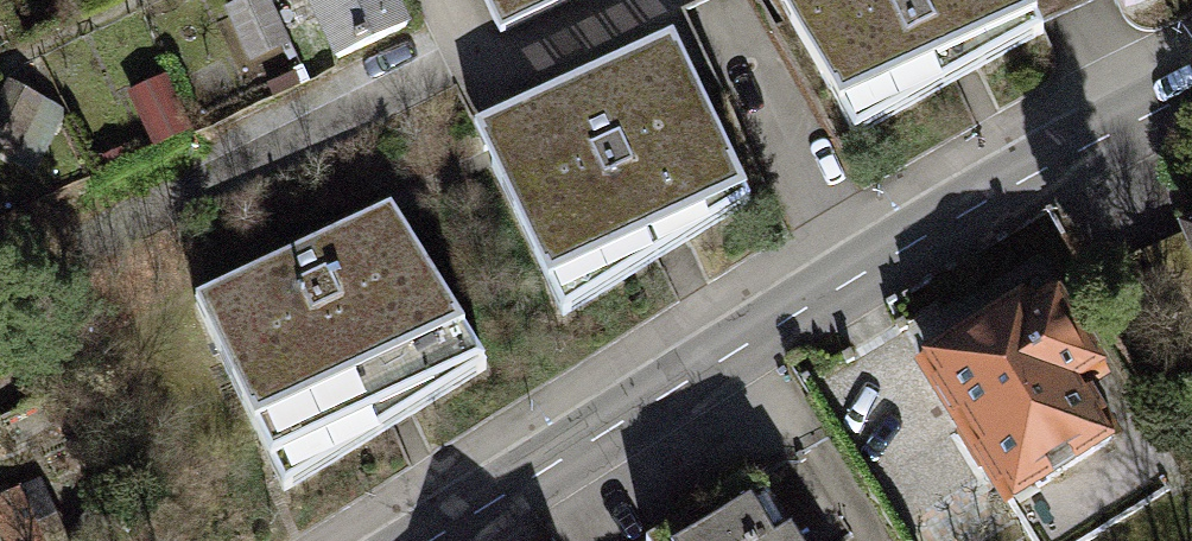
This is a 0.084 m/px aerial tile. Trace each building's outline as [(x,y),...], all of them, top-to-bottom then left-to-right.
[(230,5),(262,71),(303,52),(278,0),(239,0),(230,5)] [(325,60),(401,25),(390,0),(297,0),(325,60)] [(500,31),(565,0),(485,0),(500,31)] [(853,138),(1042,32),(1027,0),(776,0),(853,138)] [(671,37),(471,129),(564,319),(750,203),(671,37)] [(136,101),(167,140),(192,120),(161,81),(136,101)] [(43,97),(6,83),(0,100),(0,141),(23,149),(43,97)] [(388,210),(195,304),(282,491),(482,364),(388,210)] [(1044,302),(929,375),(962,426),(953,432),(975,467),(982,463),(997,487),(1044,457),(1054,473),(1110,438),(1077,386),(1092,377),(1044,302)] [(0,489),(0,509),(12,540),(34,540),(70,528),(48,471),(0,489)] [(652,540),(797,540),(757,477),(652,540)]
